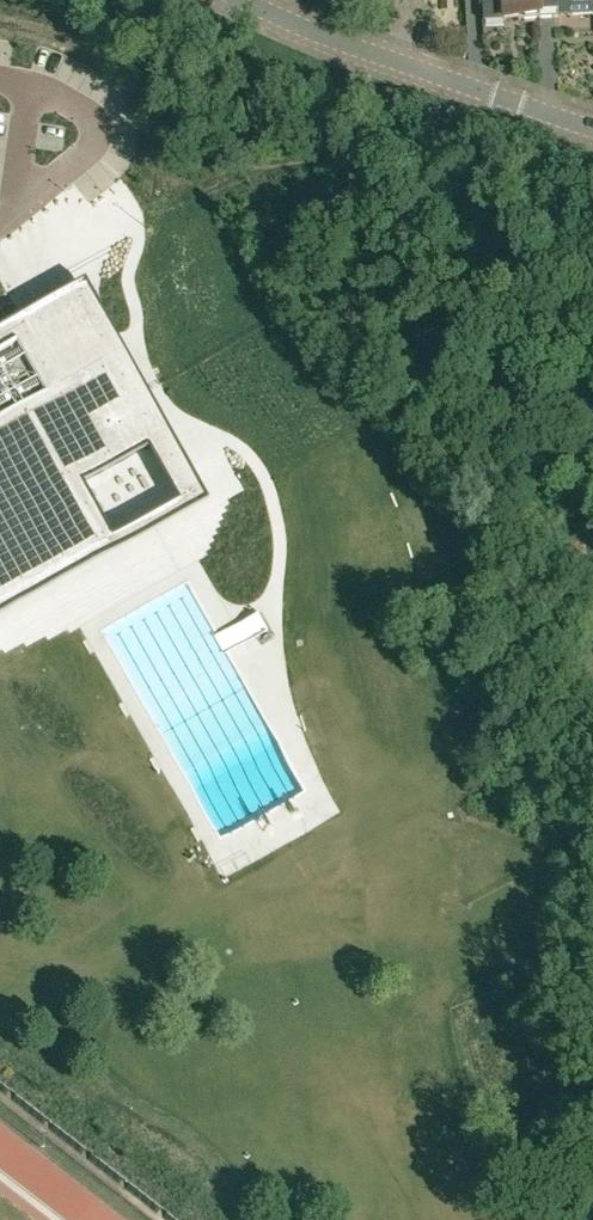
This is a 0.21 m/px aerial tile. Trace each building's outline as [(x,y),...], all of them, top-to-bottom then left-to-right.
[(484,19),(538,16),(537,0),(483,0),(484,19)] [(592,13),(592,0),(537,0),(538,16),(592,13)] [(372,121),(374,115),(363,111),(361,118),(372,121)] [(0,351),(0,609),(109,547),(77,491),(146,452),(101,372),(59,396),(25,337),(0,351)]
